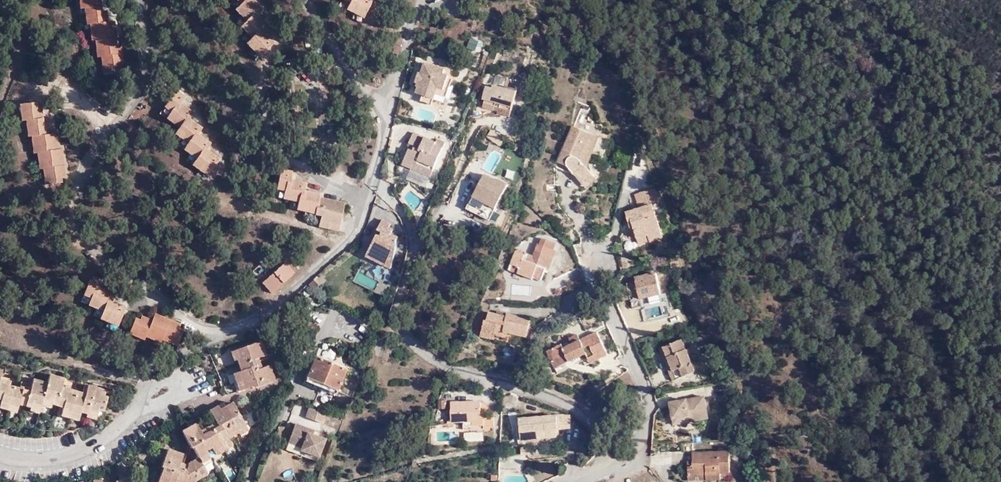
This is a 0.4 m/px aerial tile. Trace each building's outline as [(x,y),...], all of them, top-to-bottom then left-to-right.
[(87,13),(91,12),(93,28),(97,28),(99,44),(102,44),(104,60),(120,58),(120,54),(124,53),(122,30),(117,30),(116,25),(116,14),(112,14),(111,9),(106,10),(105,0),(85,0),(87,13)] [(276,30),(266,18),(271,12),(260,1),(260,0),(238,0),(247,9),(242,14),(253,26),(248,32),(260,45),(276,30)] [(437,76),(448,79),(451,67),(448,66),(449,63),(443,61),(444,56),(424,49),(416,75),(418,75),(417,81),(421,82),(435,86),(436,81),(437,76)] [(446,84),(448,79),(437,76),(436,81),(446,84)] [(211,166),(223,147),(210,137),(213,131),(201,121),(206,116),(192,105),(196,99),(184,90),(188,84),(181,78),(178,82),(176,80),(167,96),(172,99),(168,106),(180,116),(177,121),(189,131),(185,137),(198,147),(195,153),(211,166)] [(491,105),(499,103),(500,98),(516,103),(522,82),(509,79),(509,81),(497,78),(497,80),(490,79),(486,92),(480,90),(477,107),(485,108),(491,105)] [(435,86),(421,82),(419,88),(433,92),(435,86)] [(38,92),(22,94),(24,110),(29,110),(31,126),(35,125),(37,141),(41,141),(43,157),(47,156),(49,174),(66,172),(66,167),(69,166),(66,143),(62,143),(60,127),(55,127),(55,122),(51,122),(50,110),(44,111),(42,96),(40,96),(38,92)] [(500,98),(499,103),(498,106),(514,110),(516,103),(500,98)] [(402,152),(411,156),(415,150),(425,155),(432,158),(442,134),(436,132),(437,128),(414,118),(409,129),(415,132),(412,138),(408,137),(402,152)] [(589,156),(599,128),(580,121),(570,146),(563,144),(557,159),(564,162),(567,158),(572,160),(571,164),(581,177),(593,168),(581,152),(589,156)] [(406,136),(408,137),(412,138),(415,132),(409,129),(406,136)] [(415,150),(411,156),(422,160),(425,155),(415,150)] [(348,188),(341,187),(340,192),(328,189),(329,184),(323,182),(323,180),(308,176),(309,169),(294,165),(296,158),(287,155),(285,162),(282,161),(278,178),(287,180),(286,186),(300,189),(299,196),(323,202),(321,213),(341,217),(348,188)] [(430,164),(432,158),(425,155),(422,160),(430,164)] [(484,196),(493,201),(501,186),(505,187),(508,181),(504,179),(507,174),(498,168),(497,170),(483,162),(472,183),(468,191),(483,199),(484,196)] [(490,207),(493,201),(484,196),(483,199),(468,191),(472,183),(469,181),(463,193),(490,207)] [(649,225),(651,233),(661,231),(654,197),(651,198),(648,183),(638,185),(641,200),(627,203),(630,218),(633,217),(635,223),(636,228),(649,225)] [(340,192),(341,187),(329,184),(328,189),(340,192)] [(368,243),(393,256),(399,237),(395,235),(400,225),(393,221),(394,217),(390,216),(391,212),(384,208),(379,219),(383,221),(381,225),(378,223),(368,243)] [(540,225),(538,231),(553,237),(555,231),(540,225)] [(638,236),(651,233),(649,225),(636,228),(638,236)] [(546,248),(550,249),(554,237),(553,237),(538,231),(536,230),(532,242),(523,239),(522,241),(514,237),(509,252),(518,255),(516,260),(522,263),(524,259),(533,263),(533,261),(541,263),(542,259),(546,248)] [(266,270),(277,281),(299,260),(289,249),(266,270)] [(518,255),(509,252),(507,257),(516,260),(518,255)] [(657,264),(634,267),(634,272),(625,273),(626,276),(628,289),(629,298),(640,297),(639,293),(638,288),(659,285),(657,264)] [(106,309),(124,315),(131,295),(118,290),(120,282),(105,277),(108,269),(99,266),(98,270),(94,269),(89,285),(96,287),(93,295),(109,301),(106,309)] [(480,319),(494,322),(494,320),(503,322),(503,320),(525,325),(529,307),(507,301),(506,304),(487,299),(486,308),(482,308),(480,319)] [(169,329),(183,334),(190,317),(186,316),(187,313),(160,302),(158,307),(146,303),(145,307),(141,306),(135,323),(150,329),(151,326),(167,332),(169,329)] [(493,328),(494,322),(480,319),(479,324),(493,328)] [(544,338),(550,352),(555,349),(557,355),(584,344),(588,353),(606,346),(596,322),(580,329),(577,323),(567,326),(569,334),(561,336),(560,332),(544,338)] [(264,334),(239,342),(242,351),(240,352),(243,362),(240,363),(244,380),(257,376),(258,379),(276,373),(272,358),(263,361),(258,363),(255,352),(260,350),(268,348),(264,334)] [(676,334),(657,339),(664,363),(661,365),(664,375),(686,368),(676,334)] [(242,351),(239,342),(233,343),(236,353),(240,352),(242,351)] [(344,360),(315,349),(305,373),(334,384),(344,360)] [(263,361),(260,350),(255,352),(258,363),(263,361)] [(95,403),(96,399),(103,401),(106,385),(99,384),(101,377),(85,373),(84,378),(83,382),(60,377),(61,372),(63,367),(48,363),(47,372),(30,368),(29,375),(29,380),(0,373),(0,393),(15,397),(16,394),(28,397),(27,401),(37,404),(39,395),(40,389),(51,390),(50,394),(61,396),(60,399),(78,403),(78,400),(84,401),(95,403)] [(244,380),(240,363),(235,365),(240,381),(244,380)] [(29,375),(0,368),(0,373),(29,380),(29,375)] [(83,382),(84,378),(61,372),(60,377),(83,382)] [(49,397),(50,394),(51,390),(40,389),(39,395),(49,397)] [(243,418),(251,415),(237,390),(229,395),(226,393),(215,399),(222,411),(224,414),(209,423),(206,420),(200,408),(192,412),(194,416),(187,420),(197,438),(200,437),(205,446),(213,441),(212,438),(217,435),(218,438),(235,429),(234,426),(243,420),(243,418)] [(15,397),(0,393),(0,399),(13,402),(15,397)] [(486,421),(486,420),(487,411),(487,409),(482,408),(483,395),(452,393),(452,411),(460,411),(464,413),(464,421),(486,421)] [(674,413),(674,420),(688,420),(688,416),(699,415),(699,396),(670,395),(669,403),(664,403),(664,413),(674,413)] [(320,402),(303,396),(299,406),(315,412),(320,402)] [(76,410),(78,403),(60,399),(58,405),(76,410)] [(536,422),(557,423),(568,423),(568,409),(518,409),(519,432),(536,432),(536,422)] [(224,414),(222,411),(206,420),(209,423),(224,414)] [(487,411),(486,420),(496,420),(497,411),(487,411)] [(253,419),(251,415),(243,418),(243,420),(246,423),(253,419)] [(325,431),(313,427),(307,425),(309,420),(295,415),(288,432),(301,437),(300,443),(318,449),(325,431)] [(558,432),(557,423),(536,422),(536,432),(558,432)] [(237,433),(235,429),(218,438),(221,442),(237,433)] [(208,451),(205,446),(194,451),(194,454),(192,458),(182,454),(184,451),(187,442),(171,436),(164,455),(167,457),(163,466),(173,468),(180,470),(178,474),(196,479),(199,470),(213,462),(208,451)] [(213,441),(205,446),(208,451),(216,445),(213,441)] [(686,458),(681,458),(681,470),(682,475),(687,478),(691,479),(696,477),(699,473),(712,473),(712,472),(712,466),(722,466),(722,446),(686,445),(686,452),(686,458)] [(170,477),(171,474),(173,468),(163,466),(161,473),(170,477)] [(196,479),(178,474),(177,476),(177,478),(186,481),(195,481),(196,479)]
